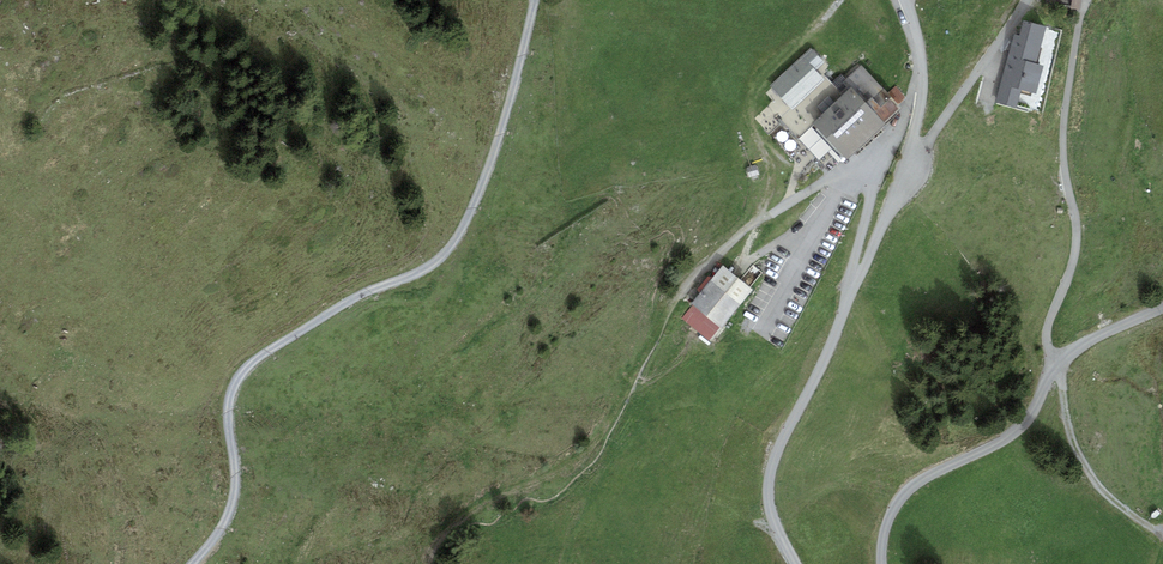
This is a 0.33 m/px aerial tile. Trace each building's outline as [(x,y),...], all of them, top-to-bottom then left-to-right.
[(1055,28),(1032,22),(1029,36),(1018,33),(1013,57),(1046,65),(1055,28)] [(1051,68),(1008,57),(1005,69),(1012,71),(1008,86),(1044,95),(1051,68)] [(827,81),(806,58),(774,87),(795,110),(827,81)] [(864,74),(809,125),(844,163),(899,112),(864,74)] [(1012,89),(993,85),(990,101),(1008,105),(1012,89)] [(758,291),(728,267),(685,320),(715,344),(758,291)]
